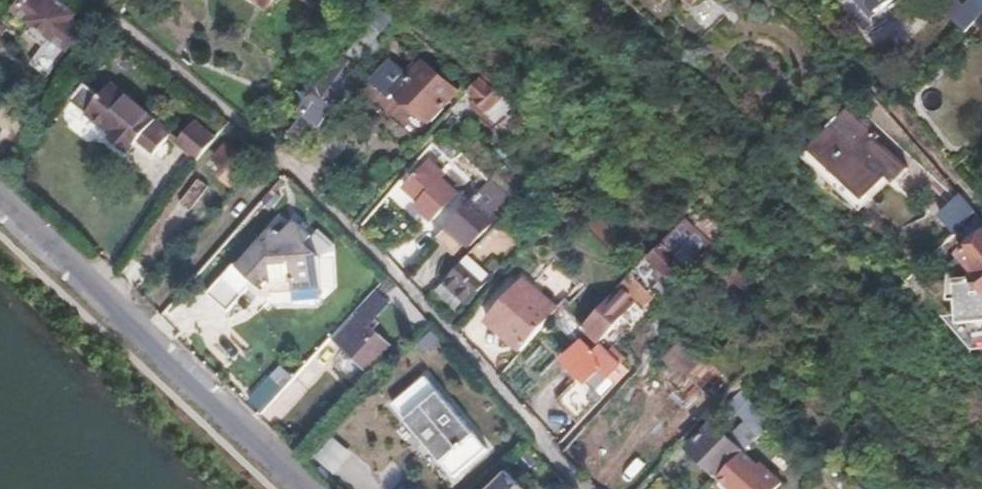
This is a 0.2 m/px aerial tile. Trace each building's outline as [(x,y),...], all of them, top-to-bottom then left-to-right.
[(18,13),(70,51),(83,31),(41,0),(27,0),(18,13)] [(895,0),(834,0),(860,34),(878,33),(897,17),(888,5),(895,0)] [(961,0),(955,0),(949,7),(967,23),(981,8),(981,0),(972,0),(965,6),(961,0)] [(394,99),(428,128),(454,98),(420,69),(416,72),(412,69),(403,80),(407,84),(394,99)] [(304,116),(328,132),(352,94),(328,79),(304,116)] [(479,79),(465,96),(488,115),(505,95),(479,79)] [(85,116),(100,97),(85,84),(69,102),(85,116)] [(155,158),(171,137),(109,86),(100,97),(85,116),(111,138),(108,141),(126,157),(137,144),(155,158)] [(842,180),(877,138),(849,113),(813,153),(842,180)] [(175,136),(202,159),(222,137),(194,114),(175,136)] [(302,119),(291,137),(308,150),(321,131),(302,119)] [(328,132),(313,155),(333,167),(348,144),(328,132)] [(908,172),(878,145),(880,141),(877,138),(842,180),(868,203),(890,179),(897,185),(908,172)] [(227,146),(214,159),(224,168),(218,175),(230,187),(249,167),(227,146)] [(443,182),(449,175),(434,161),(409,189),(423,202),(419,206),(435,221),(459,196),(443,182)] [(515,200),(494,180),(476,200),(497,220),(515,200)] [(975,213),(958,194),(939,215),(956,233),(975,213)] [(476,200),(450,227),(467,244),(472,248),(497,220),(476,200)] [(975,213),(956,233),(972,250),(962,259),(979,277),(974,282),(959,283),(962,328),(981,328),(981,222),(975,213)] [(689,221),(671,237),(691,258),(708,242),(689,221)] [(306,247),(312,239),(295,223),(281,238),(273,230),(240,268),(236,266),(208,296),(228,314),(257,283),(265,291),(274,281),(291,280),(293,304),(321,300),(317,258),(306,247)] [(500,225),(445,283),(468,305),(494,278),(492,276),(495,271),(482,259),(488,253),(505,270),(525,248),(500,225)] [(467,244),(450,227),(438,240),(456,256),(467,244)] [(321,229),(312,239),(306,247),(317,258),(321,300),(329,299),(341,287),(337,243),(321,229)] [(659,285),(685,254),(667,237),(640,268),(659,285)] [(765,280),(743,260),(720,241),(695,271),(729,299),(740,287),(750,296),(765,280)] [(559,271),(545,278),(555,296),(569,289),(559,271)] [(274,281),(265,291),(282,305),(293,304),(291,280),(274,281)] [(489,323),(522,353),(561,309),(525,281),(489,323)] [(621,320),(628,323),(643,305),(624,287),(584,332),(599,346),(621,320)] [(397,288),(387,297),(407,320),(417,311),(397,288)] [(356,313),(328,344),(362,376),(391,345),(356,313)] [(539,383),(561,402),(604,351),(601,349),(595,356),(582,345),(567,362),(561,358),(539,383)] [(650,411),(686,372),(660,347),(624,386),(650,411)] [(278,363),(250,403),(267,415),(295,375),(278,363)] [(650,411),(654,415),(684,444),(720,405),(686,372),(650,411)] [(383,419),(458,478),(486,444),(411,384),(383,419)] [(773,423),(740,391),(727,404),(748,423),(731,441),(745,453),(773,423)] [(745,453),(731,441),(715,425),(691,451),(721,478),(745,453)] [(389,463),(382,474),(334,440),(317,464),(353,488),(389,488),(402,472),(389,463)] [(751,460),(745,453),(721,478),(727,486),(731,488),(780,488),(783,486),(760,464),(758,466),(751,460)] [(506,468),(488,488),(528,488),(506,468)]
